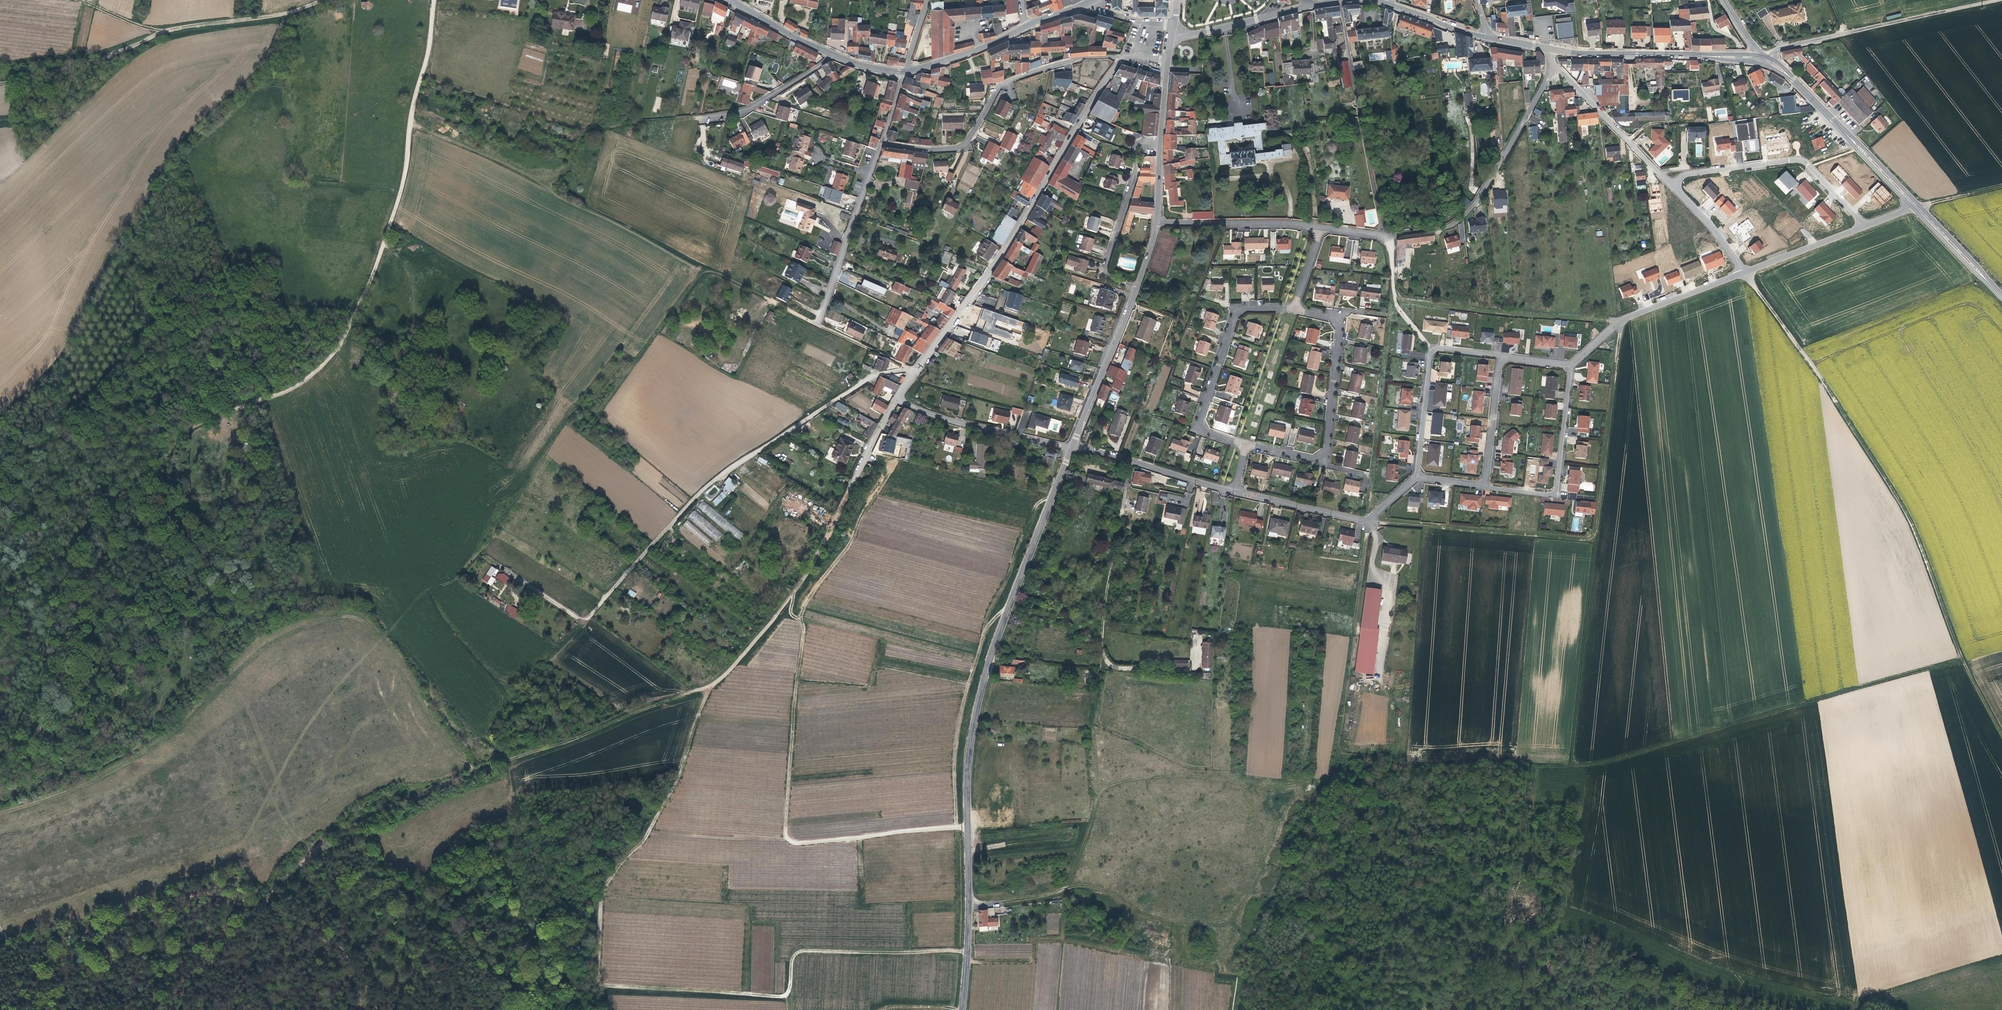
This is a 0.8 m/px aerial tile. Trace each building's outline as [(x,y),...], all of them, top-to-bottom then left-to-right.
[(500,7),(517,9),(518,0),(501,0),(500,7)] [(701,0),(681,0),(680,6),(698,10),(701,0)] [(789,3),(816,9),(819,0),(790,0),(789,3)] [(919,14),(920,12),(914,11),(915,10),(917,10),(917,9),(918,9),(919,6),(922,6),(924,0),(921,0),(911,0),(909,12),(919,14)] [(1017,0),(1004,0),(1005,4),(991,5),(993,17),(1005,15),(1005,13),(1019,11),(1017,0)] [(1032,17),(1039,16),(1041,15),(1041,13),(1040,10),(1049,7),(1050,9),(1051,11),(1053,10),(1049,0),(1042,3),(1040,0),(1038,0),(1026,5),(1026,9),(1028,15),(1032,17)] [(1053,10),(1054,11),(1063,7),(1072,3),(1072,4),(1081,0),(1049,0),(1053,10)] [(1122,0),(1112,0),(1112,9),(1121,11),(1122,0)] [(1155,7),(1138,7),(1137,7),(1137,14),(1140,16),(1166,16),(1166,8),(1167,8),(1167,6),(1167,0),(1155,0),(1155,7)] [(1554,5),(1565,11),(1567,3),(1568,2),(1564,0),(1555,0),(1554,5)] [(931,1),(931,10),(932,59),(944,56),(943,9),(943,1),(931,1)] [(715,34),(721,36),(728,9),(715,2),(714,5),(704,2),(701,15),(711,17),(712,17),(722,21),(720,27),(717,26),(715,34)] [(1508,6),(1505,6),(1506,11),(1506,16),(1513,15),(1520,15),(1525,14),(1532,13),(1531,3),(1520,4),(1520,2),(1516,3),(1516,5),(1508,6)] [(944,56),(956,52),(974,47),(972,42),(954,46),(954,20),(993,17),(991,5),(983,6),(982,3),(979,3),(979,5),(980,6),(966,7),(966,6),(964,6),(964,5),(960,5),(960,8),(943,9),(944,56)] [(1574,3),(1567,3),(1565,11),(1566,14),(1575,13),(1574,3)] [(1792,22),(1803,19),(1800,3),(1788,6),(1789,7),(1770,11),(1773,24),(1783,21),(1783,22),(1791,20),(1792,22)] [(1350,16),(1359,15),(1358,5),(1344,6),(1342,8),(1345,24),(1352,23),(1350,16)] [(1707,17),(1706,6),(1694,7),(1687,8),(1688,19),(1707,17)] [(1331,19),(1333,18),(1339,17),(1338,7),(1323,9),(1324,18),(1330,17),(1331,19)] [(1760,19),(1769,14),(1765,7),(1756,13),(1760,19)] [(662,8),(662,10),(653,8),(651,19),(666,22),(668,9),(662,8)] [(1672,30),(1674,30),(1676,30),(1679,30),(1684,30),(1690,30),(1689,22),(1688,19),(1687,8),(1679,9),(1679,19),(1669,20),(1669,30),(1672,30)] [(1324,49),(1334,48),(1336,48),(1334,38),(1336,38),(1335,34),(1335,29),(1333,30),(1332,28),(1332,24),(1331,19),(1330,17),(1324,18),(1323,9),(1314,10),(1315,23),(1321,22),(1323,39),(1322,39),(1323,44),(1324,48),(1324,49)] [(1393,12),(1385,9),(1382,28),(1355,31),(1356,33),(1357,42),(1390,38),(1389,27),(1393,12)] [(919,14),(909,12),(906,12),(905,15),(908,16),(907,18),(907,19),(911,20),(909,25),(915,26),(919,14)] [(572,30),(574,18),(564,16),(565,14),(559,13),(559,14),(554,13),(552,27),(572,30)] [(740,24),(742,26),(746,18),(736,13),(734,20),(732,19),(731,21),(730,21),(729,25),(732,27),(730,31),(734,33),(737,26),(739,27),(740,24)] [(1726,24),(1729,22),(1724,13),(1714,19),(1719,28),(1723,26),(1726,24)] [(1089,34),(1092,28),(1096,18),(1081,14),(1071,16),(1072,22),(1087,27),(1085,32),(1086,32),(1089,34)] [(1108,28),(1105,35),(1111,38),(1117,39),(1123,41),(1124,34),(1109,30),(1113,19),(1097,14),(1096,18),(1092,28),(1089,34),(1088,44),(1088,46),(1093,46),(1097,25),(1108,28)] [(1293,32),(1294,38),(1299,37),(1297,14),(1278,19),(1278,22),(1279,29),(1280,35),(1288,33),(1286,27),(1290,26),(1291,32),(1293,32)] [(1430,36),(1431,33),(1433,26),(1419,21),(1401,15),(1397,27),(1429,38),(1430,36)] [(1513,15),(1506,16),(1507,23),(1508,32),(1508,35),(1515,36),(1513,15)] [(1061,41),(1064,40),(1065,48),(1071,48),(1071,49),(1072,48),(1072,47),(1072,43),(1072,36),(1063,36),(1063,33),(1064,33),(1064,26),(1072,25),(1072,22),(1071,16),(1060,19),(1060,26),(1061,31),(1061,41)] [(750,46),(759,24),(754,22),(746,18),(742,26),(752,30),(748,41),(746,40),(745,43),(749,44),(749,45),(750,46)] [(858,47),(859,47),(858,44),(858,38),(857,38),(857,26),(858,18),(849,18),(848,27),(850,27),(853,27),(853,43),(847,43),(847,52),(854,52),(855,58),(858,59),(858,52),(858,47)] [(831,40),(844,40),(844,21),(839,20),(838,29),(831,28),(831,40)] [(1616,33),(1624,33),(1624,20),(1606,20),(1606,33),(1616,33)] [(797,26),(787,21),(784,26),(794,32),(797,29),(797,26)] [(1558,39),(1562,38),(1573,37),(1571,21),(1556,23),(1557,31),(1558,39)] [(679,29),(672,28),(670,37),(687,41),(691,24),(681,22),(680,27),(679,29)] [(1052,31),(1050,22),(1040,25),(1040,31),(1040,41),(1041,52),(1041,53),(1048,53),(1048,51),(1062,51),(1062,53),(1063,53),(1061,60),(1063,59),(1065,53),(1065,50),(1065,48),(1064,40),(1061,41),(1047,42),(1047,32),(1052,31)] [(1263,26),(1265,38),(1280,35),(1279,29),(1278,22),(1263,26)] [(1497,22),(1497,31),(1501,31),(1508,32),(1507,23),(1502,22),(1497,22)] [(1600,34),(1599,23),(1586,24),(1587,35),(1594,34),(1600,34)] [(782,37),(769,30),(759,24),(750,46),(752,47),(753,46),(755,47),(758,38),(761,39),(763,35),(766,36),(779,43),(782,37)] [(857,38),(858,38),(858,44),(860,44),(859,38),(869,38),(870,38),(870,32),(869,26),(861,26),(857,26),(857,38)] [(1263,26),(1250,32),(1247,33),(1249,45),(1253,45),(1260,42),(1262,42),(1262,39),(1265,38),(1263,26)] [(1645,36),(1645,26),(1630,26),(1630,37),(1638,37),(1645,37),(1645,36)] [(1350,34),(1350,33),(1351,31),(1350,27),(1345,28),(1348,43),(1357,42),(1356,33),(1350,34)] [(1438,29),(1433,27),(1436,47),(1441,46),(1438,29)] [(806,38),(807,37),(809,33),(802,30),(800,31),(800,35),(806,38)] [(886,45),(894,47),(896,33),(888,31),(887,35),(886,45)] [(1036,41),(1030,41),(1029,43),(1029,53),(1041,52),(1040,41),(1040,31),(1035,32),(1036,41)] [(869,43),(873,44),(886,45),(887,35),(880,34),(879,35),(871,34),(871,32),(870,32),(870,38),(869,38),(869,43)] [(896,33),(894,47),(890,53),(895,54),(896,47),(905,49),(906,40),(905,40),(905,37),(903,37),(904,33),(896,32),(896,33)] [(982,43),(996,38),(995,35),(995,32),(982,33),(979,34),(980,43),(982,43)] [(1085,44),(1088,44),(1089,34),(1086,32),(1085,42),(1072,43),(1072,47),(1072,48),(1085,47),(1085,44)] [(1454,33),(1457,58),(1467,57),(1465,37),(1454,33)] [(1105,35),(1103,43),(1102,46),(1093,46),(1088,46),(1088,55),(1105,55),(1106,46),(1114,48),(1117,39),(1111,38),(1105,35)] [(725,43),(734,47),(736,40),(728,37),(725,43)] [(1711,50),(1711,49),(1711,38),(1690,38),(1690,50),(1711,50)] [(1711,38),(1711,49),(1715,49),(1724,49),(1724,38),(1711,38)] [(991,70),(992,81),(992,82),(992,83),(1003,80),(1003,70),(995,72),(994,58),(1003,54),(1003,60),(1008,60),(1009,54),(1006,54),(1007,45),(1008,44),(1008,40),(987,50),(991,60),(991,68),(991,70)] [(772,43),(770,48),(777,52),(780,46),(772,43)] [(814,62),(818,54),(816,53),(797,43),(793,51),(814,62)] [(1020,57),(1029,56),(1029,53),(1029,43),(1020,44),(1020,53),(1020,55),(1020,57)] [(1006,54),(1009,54),(1020,53),(1020,44),(1008,44),(1007,45),(1006,54)] [(1085,47),(1072,48),(1071,49),(1069,53),(1070,58),(1088,55),(1088,46),(1088,44),(1085,44),(1085,47)] [(1447,45),(1441,46),(1436,47),(1437,53),(1437,54),(1448,52),(1447,45)] [(870,53),(866,53),(866,48),(859,47),(858,47),(858,52),(858,59),(870,62),(870,53)] [(1789,58),(1794,57),(1802,55),(1800,48),(1780,53),(1782,60),(1789,58)] [(1496,59),(1501,59),(1515,61),(1515,66),(1520,67),(1522,66),(1522,62),(1521,53),(1511,51),(1495,49),(1496,59)] [(1539,61),(1539,66),(1544,65),(1543,57),(1539,53),(1536,52),(1536,61),(1539,61)] [(903,67),(904,66),(907,56),(904,56),(903,60),(902,59),(902,58),(900,57),(899,59),(897,66),(903,67)] [(899,59),(890,58),(888,57),(887,65),(897,66),(899,59)] [(1041,65),(1041,59),(1029,63),(1029,69),(1041,65)] [(1479,60),(1471,61),(1467,61),(1467,63),(1468,72),(1468,73),(1491,71),(1490,59),(1479,60)] [(1571,71),(1582,71),(1581,59),(1574,59),(1558,59),(1559,64),(1567,64),(1567,68),(1571,68),(1571,71)] [(1610,65),(1610,59),(1604,60),(1598,60),(1598,72),(1605,72),(1605,80),(1598,80),(1599,86),(1600,86),(1611,86),(1611,80),(1610,65)] [(1309,60),(1292,61),(1292,63),(1282,64),(1284,78),(1284,86),(1294,84),(1294,80),(1289,81),(1289,75),(1293,74),(1293,75),(1311,73),(1309,60)] [(1654,68),(1654,60),(1646,60),(1635,60),(1635,62),(1633,63),(1631,63),(1632,68),(1654,68)] [(1662,60),(1654,60),(1654,68),(1655,68),(1656,68),(1656,69),(1656,72),(1663,71),(1663,65),(1670,65),(1670,60),(1662,60)] [(1348,61),(1338,63),(1341,79),(1342,88),(1352,86),(1348,61)] [(1530,62),(1526,62),(1522,62),(1522,66),(1523,75),(1524,75),(1532,74),(1534,74),(1533,61),(1530,62)] [(1539,61),(1536,61),(1533,61),(1534,74),(1542,74),(1543,70),(1540,70),(1539,68),(1539,66),(1539,61)] [(835,72),(837,71),(834,66),(833,67),(830,62),(822,67),(827,77),(822,82),(819,86),(823,90),(824,92),(825,91),(830,85),(833,83),(829,75),(835,72)] [(1263,72),(1263,63),(1251,62),(1251,65),(1249,65),(1249,69),(1251,69),(1251,72),(1263,72)] [(1352,64),(1353,70),(1363,68),(1362,62),(1352,64)] [(1819,73),(1809,63),(1806,65),(1806,70),(1817,81),(1820,84),(1825,79),(1819,73)] [(763,67),(753,64),(752,68),(760,70),(756,82),(758,82),(763,67)] [(1119,92),(1122,98),(1136,70),(1121,65),(1114,75),(1121,77),(1121,80),(1122,82),(1123,84),(1119,92)] [(1611,80),(1620,79),(1620,77),(1620,73),(1623,73),(1623,65),(1610,65),(1611,80)] [(841,73),(844,77),(854,70),(855,70),(847,66),(840,72),(841,73)] [(750,80),(748,85),(756,87),(758,82),(756,82),(760,70),(752,68),(749,67),(745,78),(750,80)] [(940,68),(931,71),(931,76),(930,82),(935,82),(934,85),(936,85),(939,72),(940,68)] [(981,72),(983,82),(992,81),(991,70),(981,72)] [(1143,81),(1147,72),(1136,70),(1122,98),(1135,103),(1135,101),(1144,104),(1145,98),(1145,97),(1145,96),(1143,95),(1142,96),(1138,94),(1133,92),(1138,80),(1143,81)] [(1747,76),(1753,87),(1754,86),(1765,81),(1760,70),(1755,73),(1747,76)] [(1650,86),(1650,83),(1646,83),(1646,87),(1656,87),(1658,87),(1664,87),(1663,71),(1656,72),(1656,85),(1650,86)] [(1821,71),(1819,73),(1825,79),(1826,80),(1828,78),(1821,71)] [(833,83),(840,79),(837,75),(835,72),(829,75),(833,83)] [(939,72),(936,85),(946,87),(949,87),(950,79),(943,78),(944,72),(939,72)] [(1063,90),(1067,90),(1067,89),(1071,83),(1072,72),(1064,72),(1064,73),(1064,74),(1061,74),(1061,73),(1054,74),(1053,87),(1063,88),(1063,90)] [(1155,85),(1157,85),(1159,86),(1160,78),(1159,76),(1150,73),(1147,72),(1143,81),(1147,83),(1149,83),(1150,83),(1154,84),(1155,85)] [(1769,77),(1782,85),(1785,80),(1772,72),(1769,77)] [(810,76),(815,83),(816,83),(819,86),(822,82),(817,77),(814,73),(810,76)] [(1178,83),(1170,73),(1168,93),(1175,94),(1176,94),(1177,89),(1178,83)] [(1170,73),(1178,83),(1180,83),(1180,85),(1185,85),(1185,86),(1187,86),(1188,77),(1189,74),(1170,73)] [(920,80),(920,82),(930,84),(930,82),(931,76),(921,74),(920,80)] [(1623,85),(1623,76),(1620,77),(1620,79),(1611,80),(1611,86),(1619,86),(1623,85)] [(913,80),(907,77),(906,77),(905,78),(904,83),(918,88),(919,88),(920,86),(920,83),(920,82),(920,80),(917,80),(917,82),(916,82),(913,81),(913,80)] [(1717,79),(1709,80),(1710,82),(1708,83),(1701,84),(1703,93),(1719,90),(1717,79)] [(1747,90),(1744,79),(1739,80),(1740,81),(1737,82),(1732,84),(1735,94),(1747,90)] [(1826,80),(1825,79),(1820,84),(1819,85),(1825,92),(1831,98),(1828,102),(1832,107),(1838,102),(1837,101),(1842,97),(1836,91),(1826,80)] [(889,81),(884,99),(893,102),(898,84),(889,81)] [(1817,81),(1810,88),(1813,91),(1819,85),(1820,84),(1817,81)] [(864,94),(873,97),(876,85),(867,82),(864,94)] [(737,103),(746,106),(751,103),(751,102),(750,101),(750,100),(749,99),(751,90),(765,95),(769,92),(756,87),(748,85),(744,83),(737,103)] [(918,88),(904,83),(902,89),(916,95),(918,88)] [(1077,87),(1077,85),(1071,83),(1067,89),(1078,94),(1080,88),(1077,87)] [(1120,103),(1108,97),(1110,94),(1111,92),(1108,91),(1111,85),(1109,83),(1102,94),(1090,113),(1110,124),(1111,122),(1116,112),(1120,103),(1120,102),(1120,103)] [(835,89),(830,85),(825,91),(830,95),(835,89)] [(1627,85),(1623,85),(1619,86),(1620,102),(1628,101),(1627,85)] [(983,86),(969,87),(970,97),(984,96),(983,86)] [(1620,102),(1619,86),(1611,86),(1600,86),(1601,95),(1595,96),(1600,106),(1617,106),(1620,106),(1620,102)] [(1755,87),(1754,86),(1753,87),(1758,98),(1761,96),(1758,90),(1755,87)] [(802,90),(800,92),(793,96),(801,108),(808,104),(806,101),(813,97),(807,87),(802,90)] [(1856,94),(1869,108),(1876,101),(1863,87),(1856,94)] [(1562,90),(1563,106),(1567,105),(1566,97),(1574,96),(1573,92),(1573,89),(1562,90)] [(1836,91),(1842,97),(1846,93),(1842,89),(1839,89),(1836,91)] [(1869,108),(1856,94),(1851,89),(1846,93),(1842,97),(1837,101),(1838,102),(1847,112),(1859,125),(1873,112),(1869,108)] [(1557,91),(1549,91),(1550,101),(1555,101),(1556,111),(1555,111),(1555,112),(1556,112),(1557,114),(1564,113),(1564,108),(1563,106),(1562,90),(1557,91)] [(1689,90),(1671,91),(1672,100),(1681,100),(1681,102),(1689,102),(1689,90)] [(1117,96),(1110,94),(1108,97),(1120,103),(1120,102),(1120,103),(1122,98),(1119,92),(1117,96)] [(1472,93),(1464,93),(1464,110),(1472,110),(1472,93)] [(917,115),(919,112),(908,108),(910,103),(911,99),(909,98),(900,94),(896,108),(908,113),(915,115),(917,115)] [(1794,96),(1779,98),(1780,103),(1782,103),(1783,109),(1781,109),(1781,115),(1800,113),(1799,107),(1795,108),(1794,96)] [(942,98),(936,97),(935,97),(933,107),(940,108),(942,98)] [(1078,117),(1088,101),(1082,98),(1072,115),(1078,117)] [(890,111),(893,102),(884,99),(882,99),(879,110),(881,111),(884,112),(885,109),(890,111)] [(994,114),(1004,119),(1011,106),(1001,100),(994,114)] [(1159,114),(1160,106),(1153,106),(1151,106),(1144,104),(1135,101),(1135,103),(1133,113),(1144,113),(1159,114)] [(1061,105),(1059,110),(1067,113),(1069,108),(1061,105)] [(1628,105),(1620,106),(1620,111),(1620,113),(1628,113),(1628,105)] [(776,119),(782,121),(786,122),(790,110),(779,106),(776,119)] [(1581,130),(1580,126),(1587,125),(1598,124),(1596,113),(1588,114),(1579,115),(1578,106),(1575,106),(1576,113),(1576,116),(1579,138),(1582,137),(1581,130)] [(1881,107),(1875,112),(1879,116),(1885,111),(1881,107)] [(907,117),(908,113),(896,108),(892,121),(903,124),(906,125),(907,123),(907,120),(905,120),(905,121),(901,120),(902,115),(907,117)] [(1040,126),(1043,121),(1045,116),(1043,115),(1045,110),(1042,108),(1040,108),(1033,123),(1040,126)] [(1260,128),(1260,130),(1266,130),(1278,130),(1278,126),(1277,126),(1276,110),(1264,111),(1265,124),(1260,124),(1261,128),(1260,128)] [(1179,121),(1179,118),(1179,111),(1173,111),(1167,111),(1166,116),(1166,121),(1174,121),(1179,121)] [(1620,111),(1617,111),(1611,111),(1611,118),(1614,122),(1624,121),(1633,121),(1635,121),(1634,113),(1628,113),(1620,113),(1620,111)] [(1634,113),(1635,121),(1638,121),(1669,120),(1669,112),(1634,113)] [(1062,121),(1073,125),(1078,117),(1072,115),(1067,113),(1062,121)] [(1157,129),(1159,114),(1144,113),(1142,136),(1145,136),(1146,128),(1157,129)] [(1564,113),(1557,114),(1558,124),(1560,143),(1567,142),(1564,117),(1564,114),(1564,113)] [(914,127),(917,115),(915,115),(911,124),(907,123),(906,125),(914,127)] [(1879,134),(1888,126),(1879,116),(1871,123),(1874,127),(1874,126),(1876,128),(1876,129),(1879,134)] [(957,127),(958,127),(958,128),(964,128),(963,118),(942,119),(942,129),(957,129),(957,127)] [(884,128),(886,124),(886,123),(876,120),(874,125),(884,128)] [(764,126),(765,126),(762,121),(749,128),(752,133),(751,133),(754,138),(761,134),(762,136),(769,132),(766,129),(765,129),(764,126)] [(1040,126),(1047,129),(1048,127),(1050,124),(1043,121),(1040,126)] [(1173,136),(1173,132),(1174,121),(1166,121),(1166,127),(1165,135),(1173,136)] [(1091,132),(1107,140),(1110,134),(1113,135),(1115,130),(1097,122),(1095,126),(1096,127),(1095,129),(1093,128),(1091,132)] [(1239,167),(1239,170),(1246,169),(1246,167),(1254,166),(1254,161),(1283,158),(1282,150),(1274,150),(1274,152),(1263,153),(1260,130),(1260,128),(1261,128),(1260,124),(1242,126),(1241,123),(1233,124),(1233,127),(1207,130),(1208,142),(1217,141),(1220,165),(1230,164),(1230,168),(1239,167)] [(1753,123),(1735,125),(1737,140),(1741,140),(1755,138),(1753,123)] [(1060,136),(1058,140),(1059,140),(1063,143),(1069,133),(1052,124),(1049,127),(1048,127),(1047,129),(1060,136)] [(1531,140),(1537,139),(1536,126),(1529,127),(1531,140)] [(1157,129),(1146,128),(1145,136),(1157,137),(1157,129)] [(1688,128),(1688,138),(1694,138),(1698,138),(1704,138),(1704,128),(1688,128)] [(867,147),(875,149),(878,140),(874,138),(876,131),(873,129),(867,147)] [(1054,138),(1058,140),(1060,136),(1047,129),(1046,131),(1049,132),(1046,137),(1041,134),(1037,142),(1041,145),(1038,151),(1044,154),(1054,138)] [(1655,158),(1669,144),(1663,137),(1663,130),(1652,130),(1652,141),(1654,143),(1655,145),(1649,151),(1655,158)] [(729,140),(734,149),(739,146),(740,148),(750,142),(744,131),(729,140)] [(887,138),(889,141),(895,142),(897,134),(889,131),(887,138)] [(1007,132),(1000,147),(1009,152),(1017,136),(1007,132)] [(1779,134),(1766,136),(1768,155),(1780,154),(1780,151),(1789,150),(1787,141),(1784,132),(1779,134)] [(794,147),(793,151),(804,154),(805,150),(807,151),(809,142),(810,138),(809,138),(802,136),(800,135),(796,148),(794,147)] [(1084,150),(1081,148),(1085,141),(1086,140),(1077,135),(1071,146),(1083,152),(1084,150)] [(1177,150),(1177,147),(1178,144),(1176,144),(1176,136),(1173,136),(1165,135),(1164,141),(1163,141),(1163,144),(1163,151),(1176,150),(1177,150)] [(1821,137),(1811,140),(1815,150),(1825,147),(1823,142),(1821,137)] [(914,138),(913,145),(918,145),(928,147),(931,146),(932,140),(919,140),(919,139),(910,138),(914,138)] [(1724,150),(1730,149),(1729,141),(1729,139),(1714,140),(1716,151),(1721,150),(1721,149),(1724,149),(1724,150)] [(1742,152),(1741,142),(1741,140),(1737,140),(1734,141),(1735,151),(1735,153),(1742,152)] [(860,145),(847,141),(842,155),(853,158),(854,154),(856,148),(859,149),(860,145)] [(1084,149),(1088,143),(1085,141),(1081,148),(1084,150),(1083,152),(1089,155),(1091,153),(1084,149)] [(1000,147),(989,142),(981,158),(982,158),(980,161),(981,162),(984,164),(985,163),(987,161),(991,163),(1000,147)] [(1282,150),(1283,158),(1291,157),(1290,144),(1281,145),(1282,150)] [(1071,146),(1060,164),(1065,167),(1067,165),(1071,167),(1075,161),(1077,162),(1079,162),(1082,156),(1087,158),(1089,155),(1083,152),(1071,146)] [(1612,148),(1605,148),(1606,158),(1613,157),(1614,162),(1620,161),(1619,147),(1612,148)] [(882,155),(881,155),(879,160),(888,161),(888,157),(902,159),(901,163),(898,177),(903,178),(904,175),(905,165),(906,159),(908,151),(883,148),(882,155)] [(1194,160),(1197,160),(1196,148),(1191,149),(1191,153),(1185,154),(1185,161),(1192,160),(1194,160)] [(804,154),(793,151),(792,151),(792,150),(790,156),(789,156),(787,162),(788,164),(791,164),(789,170),(799,173),(803,160),(802,160),(804,154)] [(1163,158),(1163,166),(1179,163),(1178,158),(1173,158),(1172,156),(1178,155),(1177,150),(1176,150),(1163,151),(1163,158)] [(928,154),(908,151),(906,159),(913,160),(912,163),(925,165),(928,154)] [(1050,164),(1045,161),(1048,157),(1044,154),(1038,151),(1033,158),(1049,167),(1050,164)] [(1108,166),(1118,169),(1120,163),(1122,158),(1112,155),(1108,166)] [(1048,156),(1048,157),(1045,161),(1050,164),(1053,159),(1048,156)] [(1150,160),(1150,169),(1150,173),(1155,174),(1155,166),(1156,157),(1147,157),(1147,160),(1150,160)] [(743,165),(723,158),(721,166),(726,168),(741,172),(743,165)] [(1049,167),(1033,158),(1021,180),(1024,182),(1036,190),(1049,167)] [(1179,162),(1179,163),(1163,166),(1163,171),(1164,176),(1174,175),(1176,175),(1177,172),(1180,171),(1179,166),(1179,165),(1180,165),(1179,162)] [(948,172),(947,163),(933,163),(933,173),(948,172)] [(1067,165),(1065,167),(1060,164),(1057,169),(1067,174),(1071,167),(1067,165)] [(905,165),(904,175),(910,176),(912,166),(905,165)] [(1839,165),(1831,172),(1841,184),(1849,177),(1839,165)] [(778,176),(779,172),(760,166),(758,170),(778,176)] [(1057,169),(1054,174),(1048,184),(1076,201),(1084,182),(1080,180),(1079,184),(1078,187),(1066,180),(1067,178),(1067,177),(1066,177),(1068,175),(1067,174),(1057,169)] [(966,171),(957,188),(969,194),(972,190),(971,189),(977,177),(966,171)] [(950,182),(953,175),(948,172),(944,180),(950,182)] [(1639,172),(1635,173),(1636,181),(1645,180),(1644,172),(1639,172)] [(1785,172),(1777,179),(1788,190),(1791,187),(1796,183),(1792,179),(1791,180),(1788,177),(1789,176),(1785,172)] [(832,189),(842,192),(848,177),(837,173),(832,189)] [(1138,178),(1143,181),(1151,182),(1151,185),(1155,185),(1155,180),(1155,174),(1150,173),(1140,173),(1138,178)] [(1118,178),(1110,175),(1108,179),(1106,178),(1105,182),(1104,183),(1103,186),(1103,188),(1114,191),(1116,186),(1115,186),(1116,183),(1118,178)] [(1168,190),(1176,188),(1176,186),(1176,182),(1175,181),(1174,175),(1164,176),(1165,186),(1165,190),(1168,190)] [(1079,184),(1067,177),(1067,178),(1066,180),(1078,187),(1079,184)] [(1143,181),(1138,178),(1132,197),(1138,198),(1139,197),(1143,181)] [(1855,199),(1862,192),(1848,178),(1841,185),(1855,199)] [(920,182),(910,180),(907,179),(905,187),(917,190),(920,182)] [(1804,180),(1799,185),(1796,188),(1809,202),(1816,195),(1816,193),(1814,191),(1813,192),(1812,191),(1812,190),(1807,184),(1807,183),(1804,180)] [(1036,190),(1024,182),(1017,192),(1030,200),(1036,190)] [(1883,205),(1892,196),(1878,182),(1869,191),(1883,205)] [(1712,200),(1719,194),(1709,184),(1702,190),(1712,200)] [(1334,186),(1328,185),(1327,198),(1338,199),(1348,201),(1350,187),(1341,186),(1334,186)] [(829,201),(837,203),(838,200),(840,200),(842,192),(832,189),(827,187),(827,189),(824,198),(829,200),(829,201)] [(1178,201),(1176,188),(1168,190),(1170,206),(1183,206),(1183,201),(1178,201)] [(908,190),(903,208),(913,210),(918,193),(908,190)] [(1030,200),(1017,192),(1015,191),(1013,190),(1010,197),(1014,199),(1018,202),(1022,204),(1021,205),(1022,206),(1023,205),(1026,206),(1030,200)] [(1656,198),(1648,199),(1650,212),(1662,211),(1660,193),(1655,193),(1656,198)] [(1053,195),(1051,199),(1042,194),(1036,205),(1044,210),(1050,214),(1054,206),(1062,211),(1064,207),(1057,203),(1059,198),(1053,195)] [(1722,196),(1714,203),(1728,217),(1735,210),(1722,196)] [(952,201),(947,198),(942,210),(954,216),(959,205),(954,203),(954,204),(951,202),(952,201)] [(1822,202),(1814,209),(1821,216),(1819,217),(1827,225),(1836,217),(1824,205),(1825,204),(1822,202)] [(810,224),(811,221),(815,222),(816,217),(813,216),(815,209),(798,203),(796,210),(804,213),(799,229),(807,232),(810,224)] [(1011,204),(1005,215),(1011,218),(1017,208),(1015,207),(1011,204)] [(1036,205),(1027,220),(1036,225),(1044,229),(1047,224),(1039,220),(1044,210),(1036,205)] [(1128,212),(1134,213),(1153,215),(1153,208),(1130,205),(1128,212)] [(1122,231),(1127,232),(1128,233),(1134,213),(1128,212),(1122,231)] [(1005,231),(997,244),(1002,246),(1017,222),(1011,218),(1005,215),(998,227),(1005,231)] [(1357,227),(1364,228),(1362,216),(1355,215),(1357,227)] [(1087,230),(1096,233),(1098,227),(1100,219),(1099,219),(1092,217),(1091,217),(1087,230)] [(1474,221),(1468,222),(1469,233),(1485,231),(1484,217),(1476,218),(1477,223),(1475,223),(1474,223),(1474,221)] [(1748,219),(1738,225),(1736,222),(1728,227),(1733,235),(1737,233),(1743,242),(1751,237),(1748,232),(1754,228),(1748,219)] [(1044,229),(1036,225),(1034,229),(1032,228),(1028,234),(1037,240),(1044,229)] [(998,227),(990,240),(997,244),(1005,231),(998,227)] [(1028,234),(1021,230),(1015,240),(1022,245),(1025,238),(1034,243),(1031,250),(1030,250),(1031,250),(1035,253),(1039,246),(1035,243),(1037,240),(1028,234)] [(1434,240),(1433,232),(1417,234),(1400,236),(1397,240),(1397,246),(1404,244),(1434,240)] [(1447,249),(1460,245),(1457,235),(1450,237),(1444,239),(1447,249)] [(1094,240),(1083,237),(1079,250),(1090,253),(1092,246),(1091,246),(1091,245),(1092,244),(1093,243),(1094,240)] [(1256,238),(1250,238),(1250,249),(1264,249),(1264,248),(1264,239),(1264,238),(1256,238)] [(1276,249),(1288,249),(1288,239),(1288,238),(1285,238),(1283,238),(1283,239),(1276,239),(1276,249)] [(1015,240),(1003,261),(1010,265),(1020,249),(1028,254),(1031,250),(1030,250),(1031,250),(1022,245),(1015,240)] [(834,241),(830,253),(837,256),(842,244),(834,241)] [(976,254),(987,261),(996,248),(986,241),(976,254)] [(1758,241),(1748,248),(1750,251),(1751,251),(1754,255),(1763,248),(1758,241)] [(1224,254),(1240,254),(1240,246),(1240,243),(1236,243),(1232,243),(1232,246),(1224,246),(1224,254)] [(805,262),(809,254),(810,255),(812,250),(800,245),(795,258),(805,262)] [(894,260),(897,252),(884,248),(881,256),(894,260)] [(1331,248),(1330,257),(1343,258),(1344,249),(1339,249),(1331,248)] [(949,265),(953,255),(944,251),(940,262),(949,265)] [(1360,262),(1375,264),(1376,253),(1370,252),(1361,252),(1360,262)] [(1701,259),(1706,271),(1714,268),(1714,267),(1716,266),(1717,267),(1724,264),(1719,252),(1701,259)] [(1043,257),(1035,253),(1034,257),(1026,272),(1033,276),(1043,257)] [(1087,267),(1088,262),(1069,255),(1066,264),(1075,267),(1074,271),(1085,274),(1087,267)] [(1012,267),(1010,265),(1003,261),(1002,260),(991,276),(1003,281),(1009,270),(1023,276),(1025,272),(1012,267)] [(1680,268),(1684,279),(1702,272),(1698,261),(1680,268)] [(800,277),(802,273),(803,273),(806,269),(792,262),(788,271),(790,272),(787,277),(798,283),(801,277),(800,277)] [(951,276),(954,278),(947,289),(953,293),(960,282),(963,283),(966,277),(963,276),(966,271),(959,268),(955,276),(952,275),(951,276)] [(1656,268),(1641,274),(1645,284),(1650,282),(1649,281),(1652,280),(1652,281),(1656,279),(1659,278),(1656,268)] [(1677,272),(1664,276),(1667,286),(1680,281),(1677,272)] [(1020,282),(1010,278),(1008,283),(1018,287),(1020,282)] [(1236,278),(1236,290),(1243,290),(1243,292),(1245,292),(1247,292),(1247,293),(1251,293),(1251,278),(1236,278)] [(858,285),(855,290),(867,296),(869,290),(872,291),(884,296),(886,289),(864,280),(862,285),(865,286),(865,288),(861,286),(858,285)] [(947,288),(949,284),(941,280),(939,285),(947,288)] [(1218,290),(1223,290),(1223,280),(1211,280),(1211,290),(1218,290)] [(1268,290),(1273,290),(1273,281),(1261,281),(1261,290),(1268,290)] [(904,286),(900,285),(895,282),(893,287),(891,292),(900,295),(904,286)] [(1348,296),(1356,297),(1357,286),(1340,284),(1339,295),(1348,296)] [(1629,284),(1619,288),(1623,298),(1633,295),(1637,294),(1634,287),(1631,288),(1629,284)] [(777,297),(786,302),(789,297),(788,297),(789,294),(790,295),(792,290),(783,285),(777,297)] [(938,301),(939,302),(948,307),(955,294),(953,293),(947,289),(942,288),(936,298),(935,297),(934,299),(938,301)] [(1372,288),(1366,288),(1365,297),(1364,297),(1364,298),(1372,299),(1379,300),(1380,289),(1372,288)] [(1112,305),(1110,305),(1111,301),(1114,293),(1101,289),(1096,306),(1111,310),(1112,305)] [(1335,292),(1316,289),(1314,299),(1325,301),(1330,301),(1330,300),(1334,300),(1335,292)] [(1023,296),(1009,292),(1006,302),(998,299),(995,309),(1002,312),(1003,308),(1017,313),(1023,296)] [(932,298),(930,301),(930,302),(927,307),(933,309),(935,306),(938,301),(934,299),(932,298)] [(950,318),(955,312),(948,307),(939,302),(936,307),(942,311),(943,312),(942,314),(950,318)] [(902,312),(892,308),(886,321),(895,326),(902,312)] [(986,320),(983,331),(1011,339),(1013,333),(995,328),(997,320),(1022,328),(1024,321),(982,309),(979,318),(986,320)] [(826,317),(842,323),(845,316),(829,310),(826,317)] [(1216,315),(1207,311),(1203,322),(1205,323),(1203,327),(1213,331),(1216,323),(1214,322),(1216,315)] [(774,314),(773,313),(773,314),(769,312),(765,321),(770,323),(774,314)] [(909,315),(902,312),(895,326),(897,327),(904,331),(908,333),(910,330),(903,327),(907,318),(909,315)] [(922,317),(923,315),(917,312),(914,318),(917,319),(920,321),(922,317)] [(929,325),(940,331),(948,321),(950,318),(942,314),(937,320),(934,318),(932,318),(930,321),(925,319),(922,317),(920,321),(929,325)] [(1090,331),(1101,334),(1103,327),(1105,319),(1095,316),(1090,331)] [(1147,343),(1156,321),(1144,316),(1140,327),(1135,338),(1147,343)] [(920,338),(929,345),(940,331),(929,325),(920,321),(917,319),(916,321),(922,325),(920,328),(920,330),(924,332),(920,338)] [(1442,332),(1447,333),(1448,323),(1425,320),(1424,330),(1433,331),(1442,332)] [(847,322),(843,331),(860,339),(865,330),(847,322)] [(1250,322),(1248,328),(1248,329),(1246,334),(1256,338),(1258,331),(1260,332),(1262,326),(1250,322)] [(1372,330),(1372,326),(1371,326),(1361,323),(1360,329),(1358,338),(1368,340),(1369,336),(1370,336),(1371,333),(1370,332),(1371,330),(1372,330)] [(1460,337),(1468,338),(1469,328),(1452,326),(1451,336),(1460,337)] [(894,334),(900,337),(904,331),(897,327),(894,334)] [(1319,330),(1309,328),(1306,342),(1315,345),(1317,339),(1319,330)] [(897,342),(902,344),(903,345),(904,343),(908,336),(914,340),(911,344),(912,345),(910,348),(911,349),(922,354),(929,345),(920,338),(919,339),(915,337),(908,333),(904,331),(900,337),(897,342)] [(992,338),(973,332),(970,341),(989,348),(992,338)] [(1493,338),(1493,334),(1482,332),(1481,342),(1486,343),(1492,344),(1493,338)] [(1514,344),(1518,344),(1519,334),(1508,333),(1507,343),(1511,343),(1514,344)] [(1402,350),(1410,351),(1411,346),(1410,346),(1410,345),(1410,343),(1411,343),(1412,335),(1403,334),(1401,350),(1402,350)] [(1554,348),(1555,338),(1535,336),(1534,347),(1541,348),(1541,347),(1545,347),(1554,348)] [(1563,346),(1563,347),(1570,348),(1575,349),(1577,338),(1564,337),(1563,346)] [(955,353),(961,345),(948,338),(937,352),(952,356),(955,353)] [(997,352),(1001,341),(993,338),(989,349),(997,352)] [(1087,351),(1089,343),(1078,340),(1074,353),(1075,353),(1081,355),(1085,356),(1087,351)] [(1196,353),(1205,356),(1207,348),(1208,349),(1210,344),(1200,340),(1196,353)] [(911,349),(910,348),(907,347),(903,345),(902,344),(895,360),(904,364),(911,349)] [(1354,356),(1355,356),(1355,363),(1366,364),(1367,348),(1355,347),(1354,356)] [(1124,359),(1131,362),(1136,351),(1129,348),(1126,354),(1124,359)] [(1248,352),(1238,349),(1236,353),(1235,358),(1233,365),(1243,368),(1248,352)] [(1319,352),(1311,351),(1307,368),(1317,371),(1320,359),(1321,353),(1319,352)] [(878,357),(875,355),(874,358),(877,359),(874,369),(879,371),(878,373),(886,372),(886,370),(888,370),(889,368),(887,368),(890,360),(879,356),(878,357)] [(1124,359),(1120,369),(1127,372),(1131,362),(1124,359)] [(1083,364),(1072,361),(1071,365),(1070,368),(1080,372),(1082,368),(1083,364)] [(1440,368),(1439,372),(1447,373),(1449,373),(1451,363),(1440,362),(1440,368)] [(1599,363),(1588,362),(1587,372),(1586,382),(1597,383),(1599,363)] [(1488,365),(1478,364),(1476,381),(1486,382),(1487,373),(1488,365)] [(1123,382),(1127,372),(1120,369),(1110,365),(1106,375),(1116,379),(1123,382)] [(1201,369),(1190,365),(1185,382),(1193,385),(1195,378),(1194,378),(1195,376),(1197,377),(1199,377),(1201,369)] [(1417,370),(1418,367),(1410,366),(1407,366),(1406,377),(1416,379),(1417,371),(1417,370)] [(1523,370),(1512,368),(1510,381),(1511,381),(1511,385),(1510,389),(1509,389),(1509,394),(1520,396),(1523,370)] [(1362,376),(1352,373),(1351,380),(1348,391),(1359,394),(1363,376),(1362,376)] [(900,376),(901,374),(883,376),(882,378),(900,386),(905,378),(900,376)] [(1312,388),(1314,377),(1304,374),(1300,392),(1310,395),(1312,388)] [(1078,380),(1061,375),(1059,383),(1076,387),(1077,383),(1078,380)] [(1238,390),(1239,387),(1242,379),(1230,375),(1228,383),(1227,384),(1229,384),(1226,392),(1236,396),(1238,390)] [(1545,393),(1554,395),(1555,392),(1555,391),(1556,391),(1557,377),(1547,376),(1545,393)] [(872,393),(879,396),(884,386),(885,386),(884,389),(891,393),(894,395),(900,386),(882,378),(880,377),(879,378),(872,393)] [(1113,385),(1111,390),(1118,393),(1123,382),(1116,379),(1113,385)] [(1109,389),(1111,390),(1113,385),(1104,381),(1101,389),(1097,398),(1104,401),(1109,389)] [(1445,407),(1447,384),(1436,383),(1435,391),(1436,392),(1435,401),(1434,401),(1433,405),(1445,407)] [(1401,401),(1411,402),(1411,398),(1412,398),(1412,396),(1413,393),(1412,393),(1412,390),(1402,389),(1401,401)] [(1589,391),(1580,390),(1579,394),(1579,400),(1589,402),(1590,391),(1589,391)] [(1484,392),(1474,391),(1471,412),(1482,413),(1483,406),(1482,406),(1482,405),(1482,403),(1483,403),(1484,392)] [(857,408),(866,406),(859,403),(865,402),(868,403),(869,407),(872,401),(867,399),(861,400),(860,392),(856,393),(853,398),(854,404),(845,399),(843,400),(850,404),(850,405),(857,408)] [(1071,404),(1073,398),(1061,394),(1057,407),(1069,411),(1071,404)] [(940,405),(946,406),(946,407),(952,409),(958,410),(960,400),(943,395),(940,405)] [(1313,408),(1314,401),(1302,398),(1298,414),(1308,416),(1310,409),(1311,409),(1312,409),(1313,408)] [(1174,412),(1184,415),(1188,403),(1179,399),(1174,412)] [(872,408),(884,414),(888,406),(889,405),(887,403),(886,405),(876,400),(872,408)] [(834,407),(845,413),(849,407),(837,401),(834,407)] [(1362,420),(1365,404),(1355,402),(1354,408),(1354,410),(1353,410),(1351,417),(1362,420)] [(1521,405),(1514,404),(1511,404),(1511,408),(1510,415),(1520,416),(1521,405)] [(1557,405),(1546,404),(1545,418),(1556,419),(1556,413),(1557,405)] [(1231,409),(1222,406),(1220,413),(1218,412),(1215,421),(1226,425),(1231,409)] [(907,410),(904,408),(899,417),(893,413),(891,417),(902,424),(910,411),(907,410)] [(1128,413),(1118,409),(1112,424),(1108,433),(1118,437),(1128,413)] [(1410,411),(1399,409),(1397,429),(1408,430),(1409,425),(1408,425),(1408,424),(1408,423),(1409,423),(1410,411)] [(998,410),(997,415),(994,414),(992,420),(1004,423),(1008,424),(1010,412),(998,410)] [(1047,429),(1051,418),(1033,413),(1028,428),(1035,430),(1036,426),(1041,427),(1047,429)] [(1443,414),(1433,413),(1431,426),(1432,426),(1432,429),(1431,429),(1430,434),(1440,435),(1443,414)] [(863,437),(869,440),(878,424),(860,414),(857,419),(869,427),(863,437)] [(1577,428),(1578,428),(1588,429),(1589,417),(1579,416),(1578,421),(1577,428)] [(838,417),(836,422),(847,426),(849,421),(838,417)] [(891,417),(889,421),(895,424),(894,425),(888,435),(895,436),(902,424),(891,417)] [(1134,420),(1127,438),(1126,438),(1123,447),(1129,449),(1139,422),(1134,420)] [(1273,435),(1283,437),(1285,427),(1270,423),(1268,435),(1273,436),(1273,435)] [(1470,438),(1479,439),(1480,439),(1480,435),(1481,431),(1481,427),(1471,425),(1470,438)] [(1349,431),(1346,442),(1356,444),(1360,429),(1350,426),(1349,431)] [(1504,436),(1504,437),(1513,442),(1520,437),(1514,429),(1513,429),(1504,436)] [(1306,431),(1300,430),(1297,440),(1308,443),(1312,444),(1312,442),(1314,435),(1314,434),(1313,434),(1312,432),(1310,432),(1309,433),(1305,432),(1306,431)] [(947,432),(944,443),(955,447),(958,436),(954,434),(954,436),(952,435),(951,435),(951,434),(947,432)] [(1554,435),(1543,434),(1541,455),(1551,456),(1552,445),(1554,435)] [(1151,437),(1150,441),(1147,448),(1145,452),(1155,456),(1161,440),(1151,437)] [(1513,442),(1504,437),(1504,439),(1504,440),(1503,440),(1502,454),(1512,455),(1513,442)] [(847,454),(852,444),(842,439),(834,456),(840,459),(840,460),(846,463),(849,456),(847,454)] [(896,441),(886,439),(883,452),(893,454),(896,441)] [(1178,450),(1185,453),(1186,453),(1189,442),(1182,439),(1181,442),(1179,441),(1173,439),(1170,447),(1178,450)] [(1397,453),(1400,453),(1408,454),(1408,448),(1409,441),(1399,440),(1397,453)] [(976,462),(969,462),(969,468),(986,470),(988,445),(983,444),(977,444),(976,462)] [(1440,446),(1429,444),(1429,450),(1430,450),(1429,452),(1428,452),(1427,465),(1438,466),(1440,446)] [(1586,446),(1577,445),(1576,445),(1576,449),(1575,449),(1575,451),(1574,453),(1575,453),(1575,458),(1585,459),(1586,446)] [(1203,458),(1204,458),(1212,461),(1217,462),(1220,452),(1213,450),(1213,451),(1206,449),(1203,458)] [(1358,453),(1348,451),(1347,457),(1346,458),(1345,458),(1343,467),(1354,469),(1358,453)] [(1048,452),(1044,466),(1043,469),(1050,471),(1053,463),(1054,460),(1055,460),(1056,454),(1048,452)] [(1469,463),(1470,455),(1468,455),(1468,456),(1461,455),(1460,462),(1468,463),(1469,463)] [(1476,460),(1477,456),(1470,455),(1469,463),(1476,464),(1477,464),(1477,460),(1476,460)] [(759,456),(757,461),(765,465),(767,461),(759,456)] [(1544,467),(1548,467),(1548,459),(1541,458),(1540,466),(1544,467)] [(1510,462),(1502,462),(1501,461),(1500,466),(1502,466),(1501,469),(1501,473),(1511,475),(1513,463),(1510,462)] [(1476,464),(1469,463),(1468,463),(1467,473),(1475,473),(1476,464)] [(1260,466),(1253,464),(1250,474),(1266,478),(1268,468),(1260,466)] [(1278,464),(1275,474),(1290,478),(1290,477),(1292,469),(1292,468),(1285,467),(1285,465),(1278,464)] [(1388,464),(1386,481),(1397,482),(1398,478),(1397,478),(1397,472),(1398,465),(1388,464)] [(1552,468),(1548,467),(1544,467),(1543,475),(1548,476),(1550,476),(1550,474),(1551,474),(1552,468)] [(1567,492),(1577,493),(1580,471),(1570,470),(1569,475),(1568,475),(1568,476),(1568,479),(1568,484),(1567,492)] [(1141,473),(1135,472),(1132,484),(1142,486),(1143,481),(1149,483),(1150,475),(1144,474),(1141,473)] [(1295,482),(1304,484),(1311,486),(1313,475),(1305,473),(1305,475),(1303,474),(1297,473),(1295,482)] [(1088,474),(1087,477),(1086,483),(1123,492),(1125,483),(1097,477),(1088,474)] [(1547,484),(1548,476),(1543,475),(1539,475),(1538,483),(1547,484)] [(716,506),(738,485),(729,477),(723,483),(727,486),(711,501),(716,506)] [(1358,493),(1360,483),(1354,481),(1345,479),(1343,490),(1358,493)] [(1338,482),(1334,482),(1334,483),(1324,481),(1322,492),(1338,495),(1340,483),(1338,482)] [(1436,493),(1429,492),(1428,502),(1440,503),(1440,504),(1444,505),(1445,493),(1437,492),(1436,493)] [(1481,507),(1482,497),(1473,496),(1460,494),(1459,505),(1468,506),(1468,510),(1476,510),(1477,507),(1481,507)] [(1136,511),(1145,513),(1148,498),(1139,496),(1137,503),(1136,511)] [(1489,497),(1489,505),(1488,509),(1498,510),(1498,506),(1502,506),(1505,506),(1506,506),(1507,498),(1499,497),(1489,496),(1489,497)] [(1419,498),(1409,497),(1408,501),(1408,506),(1418,507),(1419,502),(1419,498)] [(702,501),(697,508),(739,540),(744,533),(702,501)] [(1579,502),(1576,502),(1575,512),(1582,513),(1589,514),(1590,502),(1583,502),(1583,503),(1580,502),(1579,502)] [(1564,516),(1565,505),(1556,504),(1544,503),(1543,514),(1564,516)] [(1178,508),(1167,505),(1164,517),(1169,518),(1179,521),(1184,522),(1186,510),(1178,508)] [(688,517),(716,542),(723,534),(695,509),(688,517)] [(1255,525),(1255,524),(1256,520),(1257,515),(1251,513),(1240,511),(1238,522),(1255,525)] [(1208,528),(1210,516),(1206,515),(1204,515),(1203,518),(1195,516),(1193,526),(1208,528)] [(1268,531),(1269,532),(1278,533),(1277,535),(1286,536),(1289,522),(1279,520),(1271,518),(1268,531)] [(708,545),(712,540),(687,520),(683,525),(708,545)] [(1312,523),(1301,520),(1299,532),(1316,535),(1318,524),(1312,523)] [(1226,528),(1221,528),(1216,527),(1212,526),(1210,537),(1224,539),(1226,528)] [(1343,544),(1352,546),(1354,533),(1350,532),(1350,531),(1341,529),(1338,541),(1343,542),(1343,544)] [(1392,550),(1382,549),(1381,561),(1391,562),(1392,550)] [(1392,550),(1391,562),(1404,563),(1406,550),(1396,549),(1393,549),(1393,550),(1392,550)] [(496,577),(505,585),(510,579),(500,572),(496,577)] [(633,598),(637,594),(630,589),(627,593),(633,598)] [(1376,629),(1380,591),(1365,589),(1361,628),(1376,629)] [(492,597),(490,602),(500,606),(502,601),(492,597)] [(1070,609),(1074,609),(1073,611),(1082,613),(1083,607),(1071,604),(1070,609)] [(516,617),(519,610),(509,605),(505,612),(516,617)] [(1358,659),(1371,660),(1376,661),(1378,639),(1361,637),(1358,659)] [(1206,644),(1206,658),(1202,658),(1202,663),(1202,669),(1211,669),(1211,644),(1206,644)] [(1358,659),(1356,674),(1369,676),(1371,660),(1358,659)] [(1015,668),(999,666),(998,672),(998,677),(1012,679),(1013,676),(1014,676),(1015,668)] [(987,933),(987,927),(997,927),(997,920),(986,920),(986,912),(978,912),(978,923),(979,934),(987,933)]
